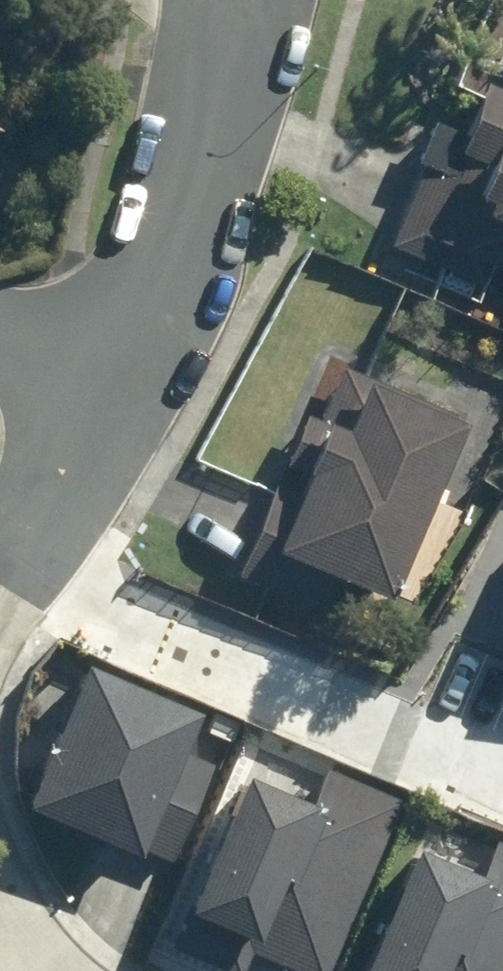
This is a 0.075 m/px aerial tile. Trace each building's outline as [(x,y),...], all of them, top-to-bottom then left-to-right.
[(492,90),(471,81),(449,132),(420,120),(403,160),(414,164),(381,239),(481,282),(488,265),(502,272),(502,65),(492,90)] [(451,418),(336,369),(312,423),(299,417),(278,465),(288,468),(278,490),(266,486),(227,575),(311,611),(323,586),(368,606),(441,434),(443,436),(451,418)] [(237,723),(85,655),(23,793),(175,860),(237,723)] [(359,819),(221,780),(180,923),(318,962),(359,819)] [(402,856),(364,970),(502,970),(502,889),(402,856)]
